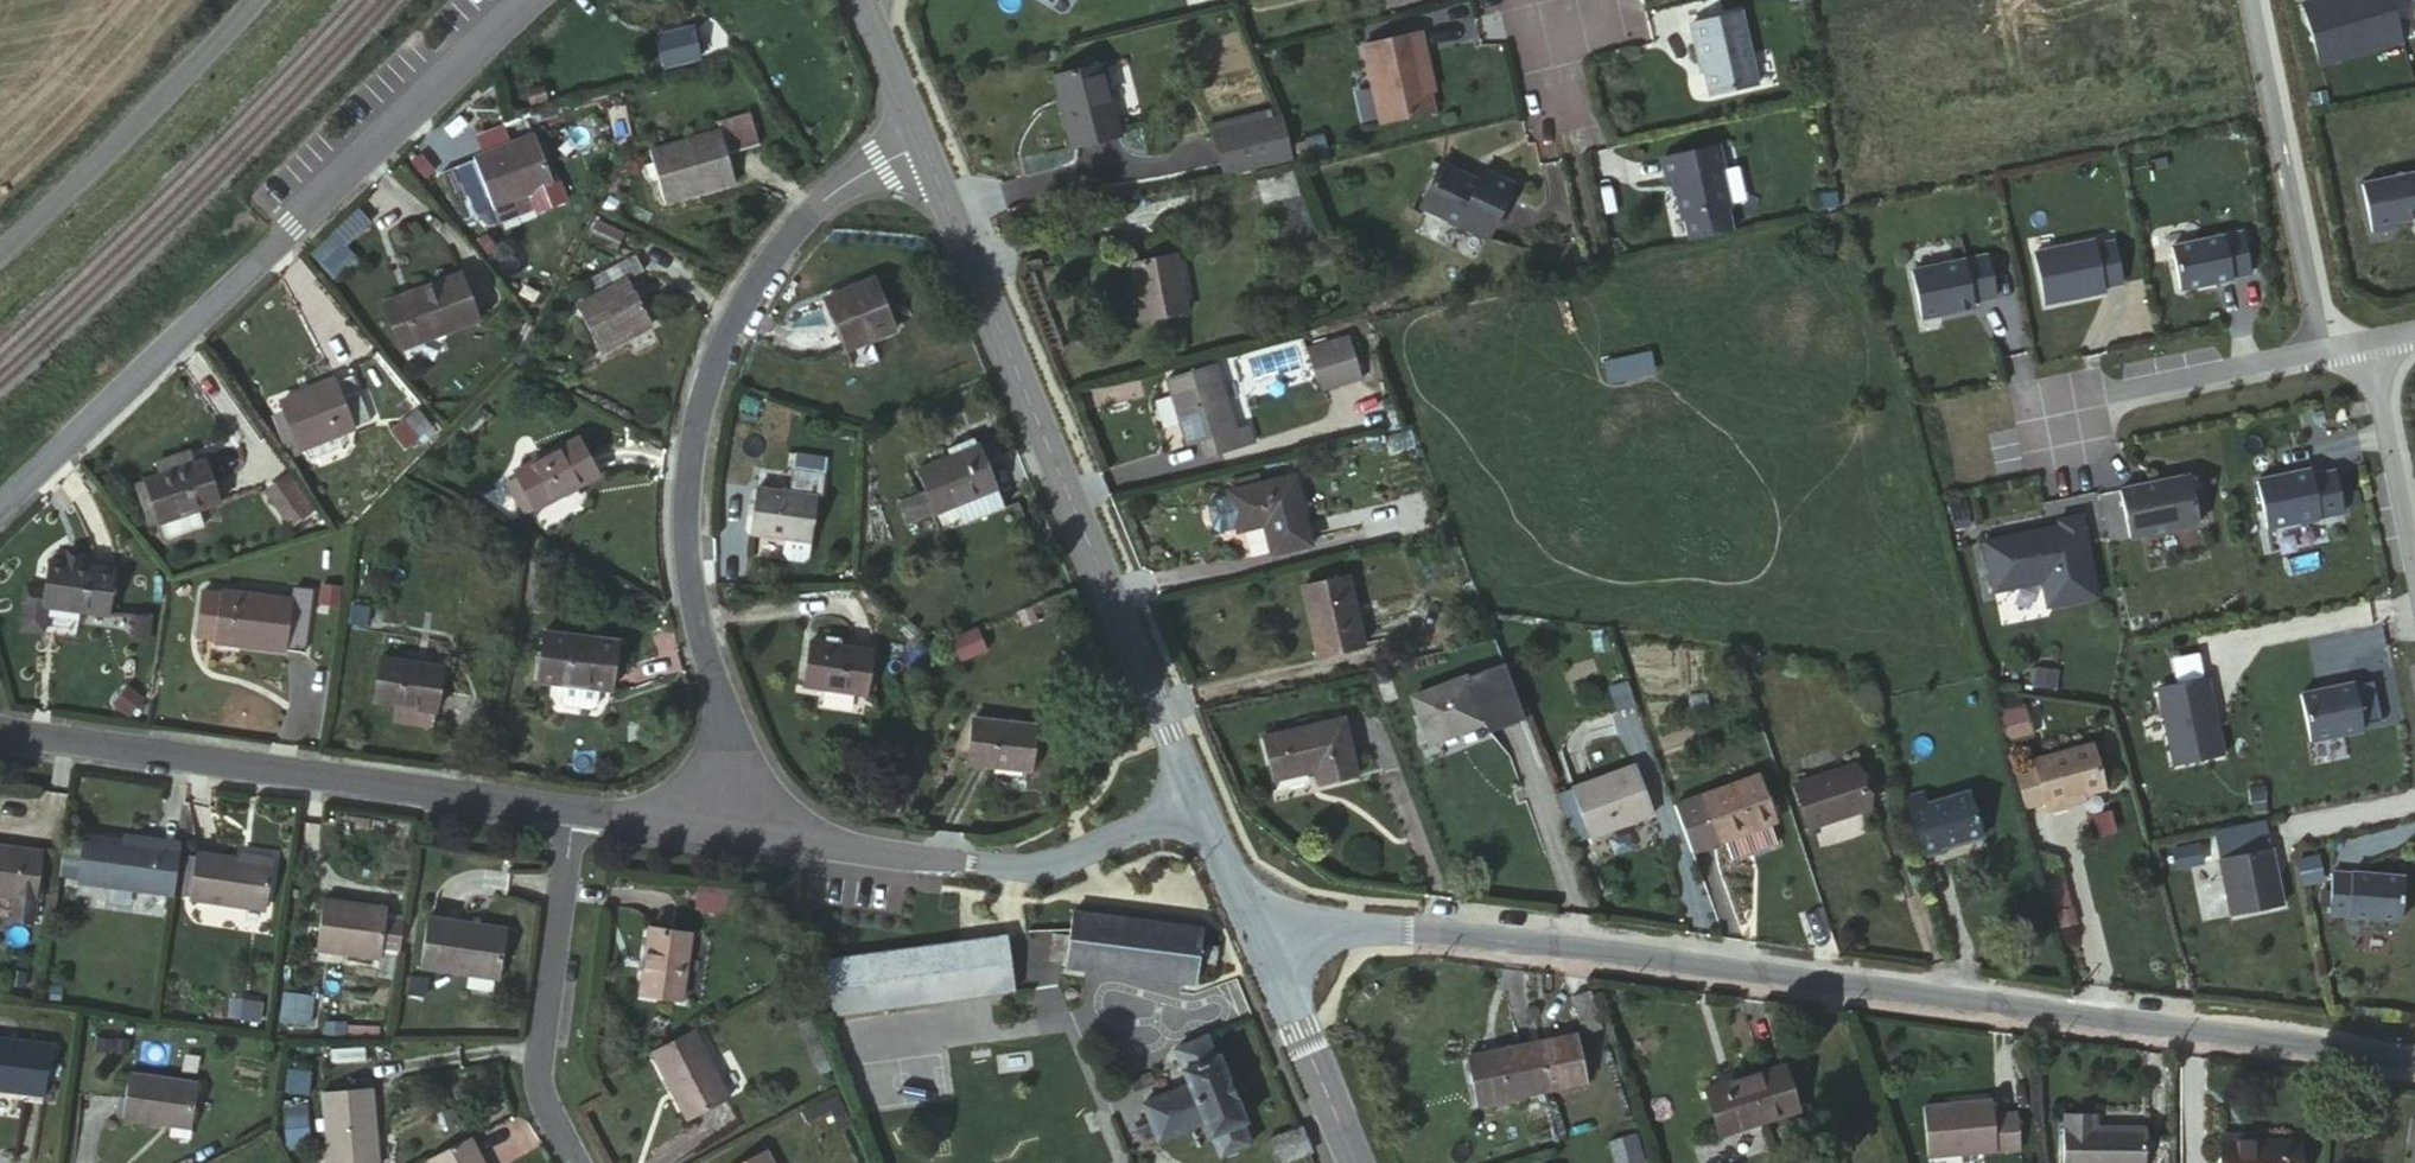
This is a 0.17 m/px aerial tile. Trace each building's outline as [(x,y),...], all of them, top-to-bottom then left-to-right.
[(1759,88),(1742,12),(1690,23),(1696,65),(1707,63),(1712,97),(1759,88)] [(1429,57),(1422,33),(1364,44),(1383,127),(1433,118),(1422,59),(1429,57)] [(666,76),(709,66),(701,48),(662,58),(666,76)] [(1067,152),(1114,145),(1103,69),(1052,78),(1067,152)] [(530,97),(533,107),(540,104),(549,104),(546,94),(530,97)] [(757,150),(750,116),(722,121),(725,133),(653,152),(665,202),(738,187),(734,158),(757,150)] [(1227,176),(1291,161),(1280,118),(1217,132),(1227,176)] [(556,190),(542,136),(471,151),(447,158),(462,213),(473,210),(556,190)] [(1674,195),(1680,221),(1685,244),(1736,232),(1717,149),(1657,163),(1665,196),(1674,195)] [(1474,181),(1441,163),(1418,204),(1484,241),(1513,189),(1480,172),(1474,181)] [(2371,235),(2397,229),(2396,223),(2414,219),(2414,175),(2360,187),(2371,235)] [(345,243),(369,219),(355,206),(308,252),(333,277),(356,254),(345,243)] [(596,241),(617,252),(622,236),(603,226),(596,241)] [(2170,252),(2180,295),(2231,283),(2231,282),(2250,278),(2241,236),(2170,252)] [(2098,250),(2097,245),(2037,259),(2048,310),(2109,297),(2108,292),(2126,288),(2117,246),(2098,250)] [(1172,257),(1130,264),(1140,321),(1185,314),(1172,257)] [(636,262),(580,283),(586,303),(578,307),(606,370),(656,347),(631,285),(646,280),(636,262)] [(2002,309),(1993,268),(1917,284),(1927,332),(1980,320),(1979,314),(2002,309)] [(478,324),(463,276),(385,298),(404,348),(478,324)] [(891,334),(872,283),(829,299),(847,351),(891,334)] [(1346,336),(1315,346),(1329,389),(1360,380),(1346,336)] [(1601,360),(1606,381),(1655,370),(1649,348),(1601,360)] [(1233,428),(1212,369),(1168,384),(1191,445),(1206,440),(1211,453),(1255,439),(1250,422),(1233,428)] [(271,405),(273,422),(287,420),(294,441),(366,423),(354,373),(278,391),(279,405),(271,405)] [(2335,424),(2343,422),(2339,408),(2332,410),(2335,424)] [(404,425),(415,443),(432,433),(420,414),(404,425)] [(539,511),(599,481),(584,448),(524,476),(539,511)] [(796,454),(791,494),(816,498),(823,498),(828,458),(796,454)] [(925,486),(934,505),(908,515),(915,538),(942,528),(963,520),(972,539),(1011,525),(1002,505),(985,462),(925,486)] [(220,510),(208,467),(148,484),(159,527),(220,510)] [(262,488),(287,526),(315,508),(290,470),(262,488)] [(2249,490),(2260,538),(2336,521),(2327,479),(2304,485),(2303,478),(2249,490)] [(2192,479),(2123,493),(2134,543),(2202,528),(2192,479)] [(1292,481),(1225,496),(1231,532),(1269,525),(1276,558),(1308,550),(1292,481)] [(816,498),(791,494),(764,491),(759,538),(783,541),(811,544),(816,498)] [(2054,521),(1984,537),(1997,596),(2042,586),(2045,602),(2052,604),(2093,595),(2074,511),(2053,515),(2054,521)] [(811,544),(783,541),(783,557),(786,563),(801,565),(804,569),(811,563),(809,558),(811,544)] [(37,578),(32,622),(99,632),(105,588),(37,578)] [(1346,579),(1296,592),(1315,665),(1365,652),(1346,579)] [(321,599),(306,596),(221,583),(203,581),(198,632),(213,635),(301,650),(314,654),(321,599)] [(977,625),(949,636),(958,659),(986,648),(977,625)] [(539,686),(562,690),(560,712),(597,718),(599,698),(611,700),(618,650),(545,637),(539,686)] [(802,639),(792,685),(863,698),(870,655),(802,639)] [(445,672),(382,661),(376,700),(397,705),(394,722),(435,730),(445,672)] [(2205,683),(2155,694),(2173,772),(2223,761),(2205,683)] [(1426,743),(1486,725),(1475,685),(1415,704),(1426,743)] [(2356,686),(2301,697),(2311,742),(2366,730),(2356,686)] [(2023,709),(2000,715),(2007,743),(2030,737),(2023,709)] [(964,767),(1027,779),(1033,732),(972,721),(964,767)] [(1346,721),(1264,744),(1276,784),(1312,775),(1315,792),(1362,780),(1346,721)] [(2030,779),(2037,813),(2038,820),(2064,815),(2063,809),(2095,800),(2085,754),(2028,766),(2030,779)] [(1811,834),(1869,810),(1854,772),(1796,796),(1811,834)] [(1636,773),(1569,797),(1586,841),(1651,818),(1636,773)] [(2021,818),(2037,813),(2030,779),(2013,782),(2021,818)] [(1711,804),(1718,841),(1777,825),(1768,789),(1711,804)] [(1899,802),(1918,864),(1942,856),(1941,849),(1986,835),(1972,791),(1927,807),(1924,795),(1899,802)] [(1677,812),(1687,847),(1718,841),(1711,804),(1677,812)] [(178,850),(161,848),(85,835),(78,880),(170,896),(178,850)] [(245,861),(202,851),(196,902),(269,915),(275,866),(245,861)] [(39,861),(15,857),(0,856),(0,898),(31,904),(39,861)] [(2274,857),(2211,870),(2223,926),(2286,912),(2274,857)] [(2356,878),(2336,877),(2334,919),(2396,922),(2398,879),(2356,877),(2356,878)] [(695,885),(695,905),(715,905),(714,885),(695,885)] [(400,962),(407,924),(391,921),(392,913),(324,899),(314,956),(380,970),(385,957),(400,962)] [(1201,932),(1138,924),(1072,912),(1062,968),(1132,978),(1197,988),(1201,932)] [(504,928),(428,920),(423,970),(497,979),(504,928)] [(822,960),(833,1016),(1016,987),(1008,931),(822,960)] [(684,1005),(698,939),(657,932),(648,998),(684,1005)] [(280,991),(279,1021),(311,1022),(313,993),(280,991)] [(1602,1028),(1589,992),(1567,1000),(1582,1035),(1602,1028)] [(231,997),(229,1016),(260,1020),(262,1001),(231,997)] [(693,1122),(724,1105),(691,1034),(660,1051),(693,1122)] [(1207,1156),(1247,1139),(1208,1037),(1167,1051),(1178,1087),(1155,1096),(1160,1112),(1152,1116),(1157,1130),(1165,1126),(1170,1140),(1198,1130),(1207,1156)] [(47,1102),(54,1050),(0,1043),(0,1097),(23,1100),(47,1102)] [(1570,1043),(1538,1052),(1472,1069),(1484,1114),(1548,1096),(1581,1087),(1570,1043)] [(1798,1119),(1784,1074),(1706,1103),(1722,1147),(1798,1119)] [(127,1128),(196,1136),(203,1088),(133,1077),(127,1128)] [(377,1093),(327,1096),(331,1162),(381,1162),(377,1093)] [(1989,1108),(1926,1114),(1932,1162),(1976,1162),(2022,1159),(2017,1123),(1991,1125),(1989,1108)] [(2061,1115),(2058,1162),(2164,1162),(2163,1137),(2146,1137),(2144,1131),(2096,1127),(2097,1117),(2061,1115)] [(1305,1128),(1270,1141),(1277,1162),(1282,1162),(1316,1152),(1305,1128)] [(2298,1149),(2243,1146),(2243,1136),(2222,1135),(2221,1162),(2297,1162),(2298,1149)] [(1629,1138),(1609,1147),(1614,1162),(1637,1162),(1629,1138)] [(476,1139),(432,1162),(487,1162),(476,1139)] [(765,1153),(744,1162),(770,1162),(765,1153)]
